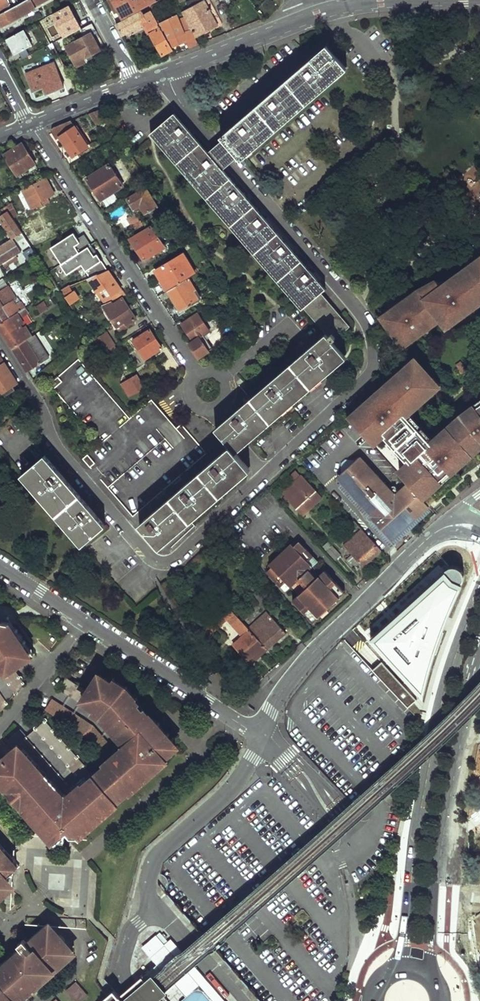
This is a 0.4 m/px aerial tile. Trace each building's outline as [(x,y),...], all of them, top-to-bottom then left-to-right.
[(0,14),(0,28),(36,9),(35,7),(47,0),(26,0),(20,4),(0,14)] [(0,10),(0,14),(20,4),(18,0),(11,4),(0,10)] [(11,4),(10,3),(8,4),(6,0),(0,0),(0,10),(11,4)] [(115,0),(110,0),(116,12),(120,11),(115,0)] [(147,0),(115,0),(120,11),(125,19),(149,6),(150,5),(147,0)] [(183,14),(190,28),(192,27),(197,37),(218,25),(205,1),(183,14)] [(149,6),(163,31),(165,30),(168,29),(154,3),(150,5),(149,6)] [(151,35),(162,56),(172,51),(152,14),(146,17),(143,12),(118,25),(123,35),(146,23),(152,34),(151,35)] [(76,23),(79,29),(89,24),(86,18),(76,23)] [(67,46),(77,66),(93,57),(92,55),(101,50),(92,33),(97,31),(93,23),(89,24),(79,29),(83,37),(67,46)] [(165,30),(173,47),(186,41),(189,48),(198,44),(194,37),(193,38),(190,31),(184,34),(179,24),(168,29),(165,30)] [(7,39),(15,55),(33,45),(25,30),(7,39)] [(35,43),(39,50),(51,44),(47,36),(35,43)] [(326,46),(223,137),(225,139),(240,156),(242,158),(345,67),(326,46)] [(27,74),(34,91),(45,87),(47,93),(49,94),(56,91),(56,90),(65,86),(55,63),(27,74)] [(100,110),(91,113),(99,124),(106,118),(100,110)] [(177,114),(156,134),(307,307),(324,291),(329,287),(225,169),(210,152),(177,114)] [(72,121),(54,128),(53,131),(53,133),(54,134),(58,140),(61,138),(74,156),(89,146),(72,121)] [(119,136),(113,128),(107,132),(113,140),(119,136)] [(240,156),(225,139),(210,152),(225,169),(240,156)] [(6,155),(19,175),(36,165),(25,145),(6,155)] [(39,169),(36,165),(29,169),(32,173),(39,169)] [(88,179),(102,199),(124,186),(110,165),(88,179)] [(479,179),(479,172),(476,166),(462,175),(468,186),(479,179)] [(33,210),(44,205),(42,201),(47,199),(55,194),(47,178),(24,190),(33,210)] [(142,206),(147,213),(159,206),(147,188),(129,199),(135,209),(142,206)] [(13,219),(18,216),(11,204),(6,207),(9,212),(13,219)] [(23,234),(17,225),(13,219),(9,212),(0,217),(0,218),(14,240),(23,234)] [(18,216),(13,219),(17,225),(23,234),(31,245),(33,249),(47,241),(43,233),(47,231),(38,214),(24,220),(24,222),(18,216)] [(135,226),(137,231),(145,226),(142,222),(135,226)] [(132,240),(146,261),(166,247),(153,227),(132,240)] [(62,266),(88,249),(91,247),(86,240),(79,244),(73,235),(51,249),(62,266)] [(0,249),(0,266),(22,253),(14,240),(0,249)] [(38,256),(34,249),(28,254),(32,260),(38,256)] [(62,266),(74,286),(107,270),(97,256),(94,258),(88,249),(62,266)] [(169,291),(196,275),(184,257),(157,274),(168,291),(169,291)] [(380,318),(402,348),(412,340),(411,339),(422,330),(421,328),(432,321),(435,324),(440,321),(437,317),(449,310),(451,313),(452,314),(456,311),(462,318),(479,304),(479,259),(461,272),(463,275),(455,281),(453,278),(440,288),(438,284),(436,282),(429,287),(430,289),(421,296),(419,294),(415,297),(413,294),(399,304),(401,307),(391,314),(389,311),(380,318)] [(459,269),(438,284),(440,288),(453,278),(455,281),(463,275),(461,272),(460,270),(459,269)] [(107,270),(92,277),(109,303),(112,302),(125,295),(108,270),(107,270)] [(196,275),(169,291),(182,312),(199,301),(192,289),(195,287),(193,283),(201,277),(199,273),(196,275)] [(25,310),(19,299),(16,301),(3,280),(0,282),(0,326),(25,310)] [(75,293),(71,287),(62,292),(71,306),(81,300),(76,293),(75,293)] [(328,331),(332,335),(350,321),(324,291),(307,307),(328,331)] [(109,303),(101,306),(115,329),(125,323),(128,325),(137,320),(123,299),(114,305),(112,302),(109,303)] [(37,308),(41,314),(48,310),(44,303),(37,308)] [(399,304),(389,311),(391,314),(401,307),(399,304)] [(32,338),(26,327),(23,329),(21,326),(24,324),(21,319),(28,314),(25,310),(0,326),(0,329),(13,350),(32,338)] [(437,317),(440,321),(445,317),(451,313),(449,310),(437,317)] [(456,311),(452,314),(458,321),(462,318),(456,311)] [(190,344),(199,358),(214,349),(205,335),(210,331),(211,333),(217,329),(210,319),(204,322),(199,314),(183,323),(195,341),(190,344)] [(411,339),(412,340),(430,328),(435,324),(432,321),(421,328),(422,330),(411,339)] [(125,323),(115,329),(118,334),(129,327),(127,325),(125,323)] [(134,342),(146,359),(162,349),(149,331),(134,342)] [(221,425),(216,429),(230,446),(235,451),(240,447),(347,352),(332,335),(328,331),(221,425)] [(101,352),(115,345),(106,332),(98,337),(94,340),(101,352)] [(13,350),(27,372),(48,358),(34,336),(32,338),(13,350)] [(117,349),(115,345),(101,352),(104,357),(117,349)] [(79,359),(50,384),(56,392),(55,393),(61,400),(62,399),(96,438),(93,440),(98,446),(83,459),(133,517),(207,453),(182,424),(178,427),(176,425),(175,426),(154,402),(155,401),(153,398),(133,416),(128,410),(125,412),(88,369),(89,368),(84,361),(82,362),(79,359)] [(0,365),(0,395),(18,383),(4,362),(0,365)] [(350,420),(371,443),(384,432),(387,435),(385,437),(405,460),(407,458),(411,462),(399,473),(407,483),(428,506),(442,493),(439,489),(454,477),(457,480),(479,463),(479,404),(459,419),(461,421),(436,444),(434,442),(430,445),(404,414),(435,386),(415,363),(382,392),(350,420)] [(115,375),(120,383),(129,397),(145,389),(136,373),(126,379),(122,371),(115,375)] [(378,387),(347,415),(350,420),(382,392),(378,387)] [(384,432),(371,443),(375,446),(385,437),(387,435),(384,432)] [(230,446),(140,524),(158,546),(249,468),(235,451),(230,446)] [(23,474),(84,544),(106,525),(45,455),(23,474)] [(357,459),(356,460),(411,522),(428,506),(407,483),(394,495),(391,497),(387,493),(390,491),(363,461),(361,463),(357,459)] [(341,473),(339,475),(342,479),(340,482),(361,504),(364,504),(376,517),(374,519),(372,521),(390,541),(398,533),(399,527),(389,516),(393,512),(403,523),(410,523),(411,522),(356,460),(355,461),(345,460),(341,463),(341,473)] [(288,500),(300,513),(307,506),(309,509),(322,497),(302,474),(283,491),(290,498),(288,500)] [(454,477),(439,489),(442,493),(457,480),(454,477)] [(364,504),(361,504),(374,519),(376,517),(364,504)] [(307,506),(300,513),(302,516),(309,509),(307,506)] [(398,533),(410,523),(403,523),(393,512),(389,516),(399,527),(398,533)] [(380,550),(362,530),(358,533),(357,532),(343,546),(362,566),(380,550)] [(300,553),(305,548),(299,541),(293,546),(300,553)] [(292,601),(312,622),(324,611),(322,608),(330,600),(333,603),(345,592),(324,570),(320,573),(316,577),(308,569),(312,565),(308,560),(312,556),(305,548),(300,553),(293,546),(288,550),(285,547),(273,559),(276,562),(271,567),(278,574),(273,579),(281,587),(286,582),(290,586),(294,583),(298,579),(306,588),(302,591),(292,601)] [(308,560),(312,565),(317,561),(312,556),(308,560)] [(316,577),(320,573),(312,565),(308,569),(316,577)] [(278,574),(271,567),(267,571),(273,579),(278,574)] [(447,569),(356,651),(410,707),(424,693),(442,631),(464,579),(464,577),(464,574),(463,572),(462,570),(460,569),(458,568),(456,567),(454,567),(451,567),(449,568),(447,569)] [(298,579),(294,583),(302,591),(306,588),(298,579)] [(286,582),(281,587),(285,591),(290,586),(286,582)] [(251,587),(247,591),(262,608),(267,603),(251,587)] [(248,629),(221,601),(218,603),(220,605),(218,607),(227,617),(226,618),(232,625),(231,626),(242,638),(233,647),(250,666),(267,651),(248,629)] [(248,629),(267,651),(286,633),(267,612),(248,629)] [(23,685),(12,670),(30,658),(14,634),(10,629),(6,631),(1,625),(0,626),(0,714),(23,685)] [(17,632),(14,634),(30,658),(33,656),(17,632)] [(124,794),(126,796),(144,780),(93,718),(113,685),(110,684),(109,686),(98,678),(87,695),(65,681),(44,713),(83,738),(105,763),(90,775),(114,803),(124,794)] [(114,679),(110,684),(113,685),(122,691),(125,687),(114,679)] [(122,691),(113,685),(93,718),(144,780),(152,773),(106,717),(122,691)] [(127,688),(125,687),(122,691),(124,693),(133,703),(137,700),(127,688)] [(133,703),(124,693),(122,691),(106,717),(152,773),(162,765),(163,760),(174,750),(165,740),(160,734),(157,737),(153,732),(156,729),(155,728),(141,713),(132,721),(129,718),(139,709),(133,703)] [(132,721),(141,713),(139,709),(129,718),(132,721)] [(114,804),(114,803),(90,775),(90,776),(44,723),(26,739),(21,733),(7,745),(13,751),(15,748),(18,751),(12,756),(12,754),(11,753),(10,753),(8,754),(0,761),(0,784),(6,791),(5,792),(21,810),(22,809),(39,830),(40,830),(42,828),(46,833),(44,835),(53,846),(65,835),(68,839),(75,839),(115,805),(114,804)] [(160,734),(165,740),(168,737),(158,726),(155,728),(156,729),(160,734)] [(0,784),(0,788),(5,794),(5,797),(7,799),(9,803),(10,804),(11,805),(13,807),(16,809),(19,811),(37,832),(39,830),(22,809),(21,810),(5,792),(6,791),(0,784)] [(4,887),(1,883),(4,880),(18,868),(0,848),(0,890),(4,887)] [(0,965),(0,1000),(25,1000),(80,953),(51,920),(27,941),(24,939),(18,944),(21,947),(16,951),(0,965)] [(161,930),(155,936),(163,946),(170,940),(161,930)] [(147,974),(146,973),(128,989),(121,995),(126,1000),(171,1000),(166,995),(177,986),(187,997),(183,1000),(211,1000),(212,1000),(224,1000),(170,940),(163,946),(155,936),(142,947),(157,964),(147,974)] [(66,991),(75,1000),(84,1000),(89,996),(76,982),(66,991)] [(121,995),(110,984),(105,989),(93,1000),(126,1000),(121,995)]
